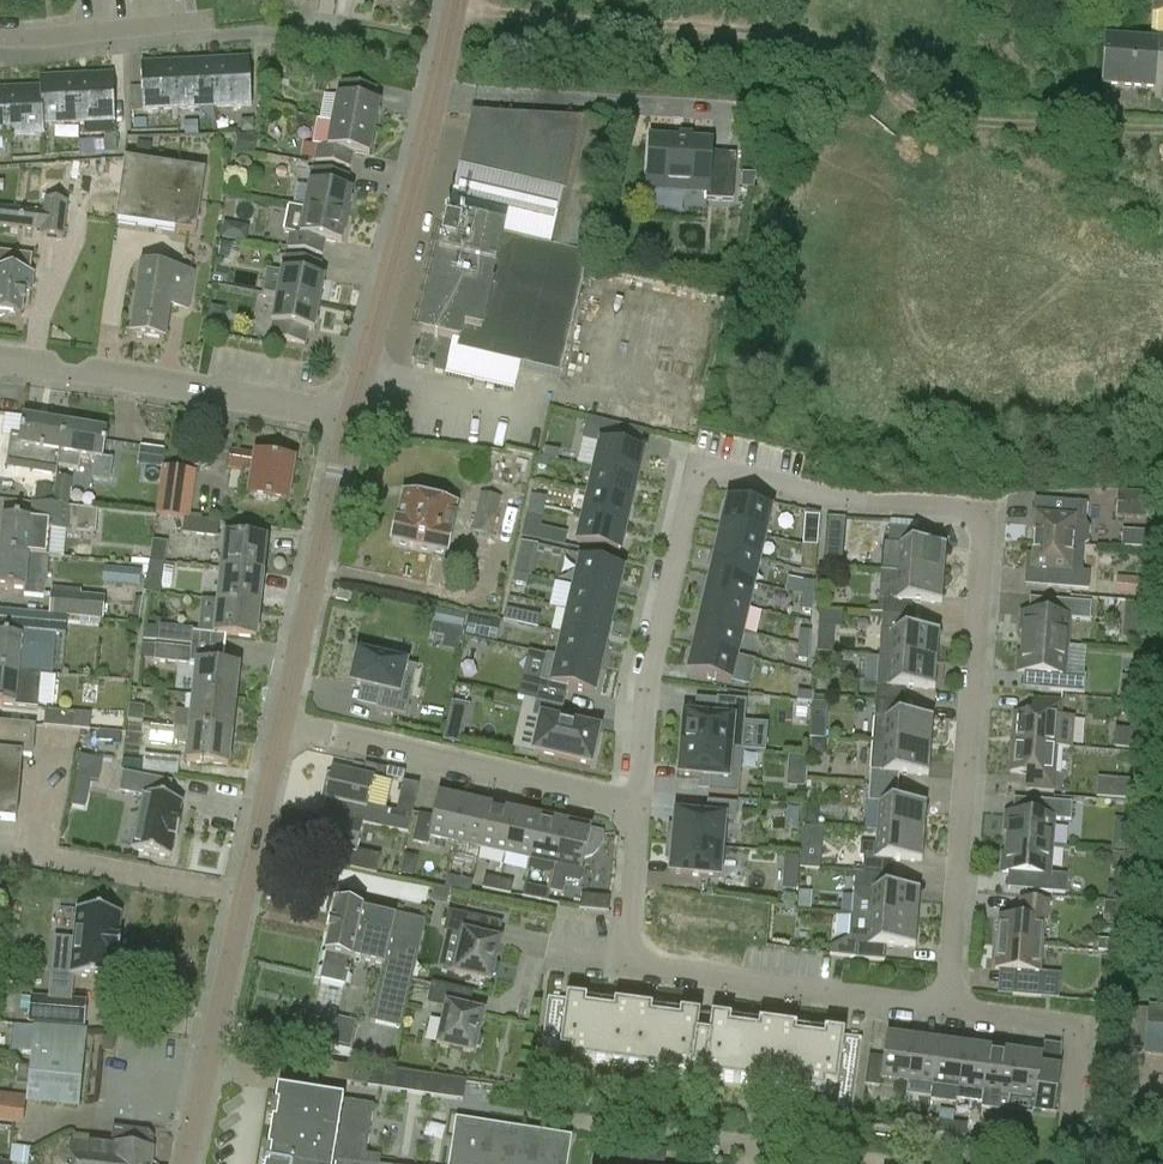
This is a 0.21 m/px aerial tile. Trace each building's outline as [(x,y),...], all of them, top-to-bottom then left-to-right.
[(1157,35),(1158,35),(1158,44),(1105,41),(1102,89),(1155,92),(1154,103),(1162,103),(1162,0),(1159,0),(1157,35)] [(249,61),(213,63),(215,109),(251,107),(249,61)] [(213,63),(177,64),(179,111),(215,109),(213,63)] [(142,112),(179,111),(177,64),(140,66),(142,112)] [(113,77),(76,79),(78,125),(115,123),(113,77)] [(76,79),(40,81),(43,136),(44,136),(43,127),(78,125),(76,79)] [(7,138),(43,136),(40,81),(39,81),(39,90),(5,92),(7,138)] [(337,98),(333,122),(317,119),(316,120),(374,131),(379,106),(374,105),(377,89),(340,82),(337,98)] [(471,115),(458,170),(436,264),(435,264),(417,340),(420,341),(418,351),(413,352),(411,363),(414,366),(413,370),(525,395),(530,372),(559,379),(585,267),(588,256),(617,130),(582,121),(475,115),(471,115)] [(369,158),(374,131),(316,120),(312,147),(308,147),(306,158),(314,159),(314,162),(351,170),(354,155),(369,158)] [(116,137),(105,137),(105,155),(117,154),(116,137)] [(735,155),(708,154),(709,147),(651,143),(648,180),(647,193),(706,197),(706,201),(732,203),(735,155)] [(236,164),(234,171),(238,176),(245,177),(251,173),(251,167),(247,162),(241,161),(236,164)] [(204,175),(124,162),(115,224),(195,236),(204,175)] [(312,169),(309,185),(304,210),(346,218),(351,193),(346,192),(349,176),(312,169)] [(0,209),(0,229),(41,234),(40,238),(63,241),(67,204),(44,202),(43,214),(0,209)] [(322,257),(325,242),(341,245),(346,218),(304,210),(304,212),(287,209),(283,234),(289,236),(286,249),(322,257)] [(20,318),(21,306),(23,306),(25,294),(31,295),(33,277),(29,276),(32,258),(0,254),(0,316),(20,318)] [(284,257),(282,272),(277,298),(318,306),(323,280),(318,279),(321,263),(284,257)] [(168,306),(186,309),(191,274),(142,267),(132,337),(163,341),(168,306)] [(305,346),(308,331),(313,332),(318,306),(277,298),(272,325),(271,324),(269,339),(305,346)] [(645,453),(615,446),(619,426),(586,419),(581,441),(597,445),(592,468),(639,479),(645,453)] [(24,420),(21,440),(10,439),(5,471),(7,471),(8,465),(34,469),(33,472),(56,476),(56,479),(57,479),(59,468),(65,426),(24,420)] [(112,463),(102,462),(107,433),(65,426),(59,468),(79,472),(81,458),(96,461),(93,479),(110,482),(112,463)] [(559,452),(545,449),(542,458),(550,460),(557,462),(559,452)] [(139,450),(137,467),(161,470),(163,453),(139,450)] [(228,472),(252,474),(248,498),(287,505),(294,462),(230,453),(228,472)] [(550,460),(542,458),(536,457),(533,467),(547,470),(550,460)] [(156,516),(174,518),(189,519),(190,504),(187,504),(191,472),(162,468),(156,516)] [(592,468),(586,494),(633,505),(639,479),(592,468)] [(56,479),(52,506),(67,507),(71,481),(56,479)] [(1147,518),(1148,493),(1117,492),(1116,517),(1147,518)] [(586,494),(580,520),(627,530),(633,505),(586,494)] [(492,537),(501,499),(480,495),(472,532),(492,537)] [(528,505),(544,508),(546,500),(530,496),(528,505)] [(453,519),(455,509),(402,497),(396,523),(391,545),(432,555),(446,558),(450,536),(454,519),(453,519)] [(720,525),(767,536),(773,511),(726,500),(720,525)] [(1036,517),(1036,518),(1034,544),(1083,548),(1088,543),(1089,526),(1086,523),(1087,504),(1080,504),(1033,501),(1032,516),(1036,517)] [(0,543),(0,552),(49,558),(51,532),(95,535),(97,510),(88,509),(67,507),(52,506),(43,505),(32,503),(30,522),(2,520),(0,543)] [(544,508),(528,505),(526,513),(542,517),(544,508)] [(202,521),(189,519),(174,518),(171,536),(200,539),(202,521)] [(621,556),(627,530),(580,520),(574,545),(621,556)] [(767,536),(720,525),(714,550),(761,561),(767,536)] [(887,546),(898,547),(896,574),(943,577),(945,549),(916,546),(918,532),(888,530),(887,546)] [(224,537),(221,568),(263,572),(266,542),(224,537)] [(159,592),(165,541),(149,540),(143,590),(159,592)] [(1048,578),(1075,580),(1075,574),(1082,574),(1083,548),(1034,544),(1032,561),(1049,562),(1048,578)] [(817,549),(805,548),(805,563),(816,563),(817,549)] [(761,561),(714,550),(708,575),(755,586),(761,561)] [(26,573),(48,574),(51,572),(51,562),(48,561),(49,558),(0,552),(0,589),(25,591),(24,598),(43,600),(44,582),(26,581),(26,573)] [(619,596),(625,571),(578,560),(572,585),(619,596)] [(100,583),(138,585),(138,569),(101,568),(100,583)] [(221,568),(217,603),(259,606),(263,572),(221,568)] [(529,578),(513,574),(511,583),(527,587),(529,578)] [(896,574),(895,588),(879,587),(878,607),(868,606),(868,614),(882,615),(882,616),(911,618),(912,604),(940,606),(943,577),(896,574)] [(702,600),(749,611),(755,586),(708,575),(702,600)] [(803,583),(802,597),(813,598),(814,584),(803,583)] [(572,585),(566,610),(613,621),(619,596),(572,585)] [(51,589),(48,618),(51,619),(103,623),(105,600),(80,598),(81,592),(51,589)] [(812,612),(813,598),(802,597),(800,611),(812,612)] [(1067,648),(1069,619),(1089,620),(1091,603),(1030,599),(1028,616),(1020,615),(1018,635),(1022,635),(1021,644),(1067,648)] [(697,625),(744,636),(749,611),(702,600),(697,625)] [(224,651),(225,637),(255,640),(259,606),(217,603),(213,635),(192,633),(192,630),(157,627),(156,629),(143,628),(142,641),(157,643),(156,645),(224,651)] [(560,636),(607,647),(613,621),(566,610),(560,636)] [(521,616),(504,612),(503,618),(502,622),(518,626),(521,616)] [(468,615),(464,633),(492,639),(497,622),(468,615)] [(20,650),(49,652),(51,619),(48,618),(20,616),(18,639),(0,637),(0,672),(18,674),(20,650)] [(428,642),(455,649),(461,623),(434,616),(428,642)] [(890,659),(890,660),(936,663),(938,635),(910,632),(911,618),(882,616),(879,658),(890,659)] [(691,650),(738,661),(744,636),(697,625),(691,650)] [(809,647),(810,633),(798,632),(797,647),(809,647)] [(607,647),(560,636),(555,658),(554,661),(601,672),(607,647)] [(1085,677),(1065,675),(1067,648),(1021,644),(1020,654),(1017,655),(1015,674),(1024,674),(1022,689),(1083,694),(1085,677)] [(196,667),(193,695),(235,699),(238,669),(222,667),(224,651),(156,645),(155,663),(196,667)] [(809,647),(797,647),(796,661),(808,662),(809,647)] [(732,685),(738,661),(691,650),(685,675),(732,685)] [(349,682),(348,686),(380,694),(376,711),(405,717),(417,668),(355,653),(349,682)] [(595,698),(601,672),(554,661),(555,658),(546,656),(539,683),(549,685),(548,687),(595,698)] [(890,660),(888,675),(878,674),(876,702),(904,704),(905,690),(934,692),(936,663),(890,660)] [(18,674),(0,672),(0,707),(37,711),(41,675),(18,674)] [(796,702),(811,704),(812,695),(797,693),(796,702)] [(193,695),(191,714),(175,712),(173,728),(231,733),(235,699),(193,695)] [(716,700),(714,717),(681,714),(678,746),(742,750),(746,702),(716,700)] [(1013,714),(1011,744),(1072,750),(1075,717),(1060,716),(1061,704),(1031,701),(1030,715),(1013,714)] [(876,702),(873,745),(930,749),(932,721),(903,718),(904,704),(876,702)] [(542,720),(534,753),(589,766),(597,734),(558,725),(561,710),(535,704),(532,717),(542,720)] [(45,712),(43,728),(72,731),(73,715),(45,712)] [(21,758),(32,759),(35,728),(0,725),(0,822),(15,823),(21,758)] [(172,744),(188,745),(186,763),(227,767),(231,733),(173,728),(172,744)] [(1132,731),(1114,730),(1113,749),(1131,750),(1132,731)] [(1054,778),(1056,749),(1072,750),(1011,744),(1009,776),(1025,777),(1024,790),(1054,793),(1055,778),(1054,778)] [(897,790),(898,776),(927,778),(930,749),(873,745),(870,788),(897,790)] [(675,778),(709,781),(707,794),(738,797),(742,750),(678,746),(675,778)] [(74,756),(68,807),(88,809),(94,758),(74,756)] [(177,777),(179,762),(144,757),(142,773),(177,777)] [(411,818),(391,813),(367,808),(373,780),(332,771),(325,802),(326,802),(323,816),(322,816),(321,817),(363,826),(387,832),(407,837),(411,818)] [(171,860),(182,804),(167,801),(170,785),(123,775),(120,791),(142,796),(130,851),(171,860)] [(879,803),(876,832),(923,835),(925,807),(896,804),(897,790),(870,788),(869,802),(879,803)] [(429,839),(455,845),(464,804),(438,798),(433,820),(419,817),(412,845),(426,848),(429,839)] [(1051,849),(1053,820),(1069,821),(1071,805),(1014,800),(1013,817),(1006,816),(1004,834),(1007,834),(1006,845),(1051,849)] [(723,849),(726,820),(735,821),(737,805),(706,803),(705,815),(672,813),(671,827),(667,827),(665,844),(723,849)] [(455,845),(480,851),(489,809),(464,804),(455,845)] [(480,851),(505,856),(515,815),(489,809),(480,851)] [(505,856),(531,862),(540,821),(515,815),(505,856)] [(357,853),(363,826),(321,817),(315,847),(316,847),(312,862),(376,877),(381,859),(357,853)] [(531,862),(554,867),(564,826),(540,821),(531,862)] [(582,874),(585,861),(591,859),(598,852),(603,844),(602,836),(591,833),(591,832),(564,826),(554,867),(549,891),(549,893),(562,896),(565,882),(579,885),(582,874)] [(876,832),(875,846),(861,845),(859,858),(864,858),(862,874),(891,876),(892,862),(920,865),(923,835),(876,832)] [(721,881),(723,849),(665,844),(664,862),(668,862),(667,877),(721,881)] [(1066,876),(1049,874),(1051,849),(1006,845),(1005,856),(1002,856),(1001,874),(1008,875),(1007,889),(1064,894),(1066,876)] [(871,904),(870,917),(916,922),(919,893),(890,891),(891,876),(862,874),(854,873),(852,895),(859,903),(871,904)] [(472,883),(446,878),(444,890),(470,895),(472,883)] [(482,889),(496,892),(498,881),(484,878),(482,889)] [(512,884),(498,881),(496,892),(510,895),(512,884)] [(547,903),(549,893),(549,891),(524,886),(522,898),(547,903)] [(580,897),(579,911),(608,914),(609,900),(580,897)] [(1041,950),(1043,923),(1048,924),(1050,901),(1018,899),(1017,921),(998,920),(996,946),(1041,950)] [(350,959),(383,967),(370,1023),(401,1030),(425,922),(395,914),(393,921),(360,913),(361,912),(336,906),(325,955),(319,980),(345,986),(350,959)] [(29,1023),(84,1027),(86,1003),(69,1001),(72,977),(113,982),(115,956),(118,956),(120,941),(117,941),(119,915),(75,910),(72,940),(54,938),(48,998),(31,997),(29,1023)] [(498,967),(494,964),(499,943),(475,938),(479,921),(449,914),(444,932),(463,936),(454,975),(489,983),(491,978),(496,977),(498,967)] [(844,958),(855,959),(855,961),(883,963),(884,947),(914,950),(916,922),(870,917),(850,915),(848,939),(830,947),(829,956),(844,958)] [(994,972),(1013,974),(1011,998),(1041,1000),(1042,974),(1039,974),(1041,950),(996,946),(994,972)] [(481,1040),(477,1037),(482,1015),(458,1010),(462,993),(432,986),(428,1004),(446,1008),(437,1047),(473,1055),(474,1051),(479,1050),(481,1040)] [(705,1080),(823,1096),(834,1098),(832,1110),(821,1109),(819,1127),(849,1131),(862,1039),(823,1034),(822,1041),(794,1037),(795,1030),(758,1025),(757,1033),(729,1029),(730,1021),(710,1018),(709,1023),(698,1022),(698,1017),(679,1014),(678,1022),(650,1018),(651,1011),(613,1006),(612,1013),(584,1010),(585,1002),(565,999),(565,1002),(547,999),(535,1090),(566,1093),(569,1075),(556,1074),(558,1061),(565,1061),(566,1053),(570,1054),(568,1062),(582,1064),(687,1078),(685,1088),(685,1092),(703,1094),(705,1080)] [(1149,1010),(1124,1008),(1120,1049),(1144,1050),(1144,1052),(1147,1056),(1162,1057),(1162,1009),(1151,1008),(1149,1010)] [(21,1054),(33,1055),(29,1101),(76,1106),(83,1033),(24,1027),(21,1054)] [(878,1088),(879,1079),(907,1083),(913,1041),(885,1038),(882,1059),(869,1057),(865,1086),(878,1088)] [(930,1097),(932,1086),(937,1045),(913,1041),(907,1083),(906,1094),(930,1097)] [(932,1086),(958,1090),(964,1048),(937,1045),(932,1086)] [(956,1100),(982,1104),(989,1052),(964,1048),(958,1090),(956,1100)] [(1007,1113),(1009,1097),(1015,1055),(989,1052),(982,1104),(981,1109),(1007,1113)] [(1059,1064),(1041,1062),(1041,1059),(1015,1055),(1009,1097),(1033,1100),(1032,1110),(1048,1111),(1054,1112),(1059,1064)] [(465,1082),(370,1068),(367,1087),(462,1102),(465,1082)] [(380,1158),(365,1156),(373,1107),(276,1092),(274,1107),(278,1108),(275,1125),(271,1124),(267,1153),(270,1153),(268,1163),(379,1163),(380,1158)] [(23,1123),(26,1098),(0,1095),(0,1120),(23,1123)] [(940,1110),(938,1122),(953,1123),(954,1112),(940,1110)] [(901,1130),(928,1133),(929,1120),(902,1117),(901,1130)] [(571,1138),(455,1119),(448,1163),(567,1163),(571,1138)] [(967,1126),(955,1125),(953,1136),(966,1138),(967,1126)] [(110,1149),(71,1145),(69,1163),(151,1163),(152,1153),(153,1140),(148,1134),(112,1129),(111,1138),(110,1149)] [(601,1145),(599,1161),(628,1163),(664,1163),(665,1151),(601,1145)]
